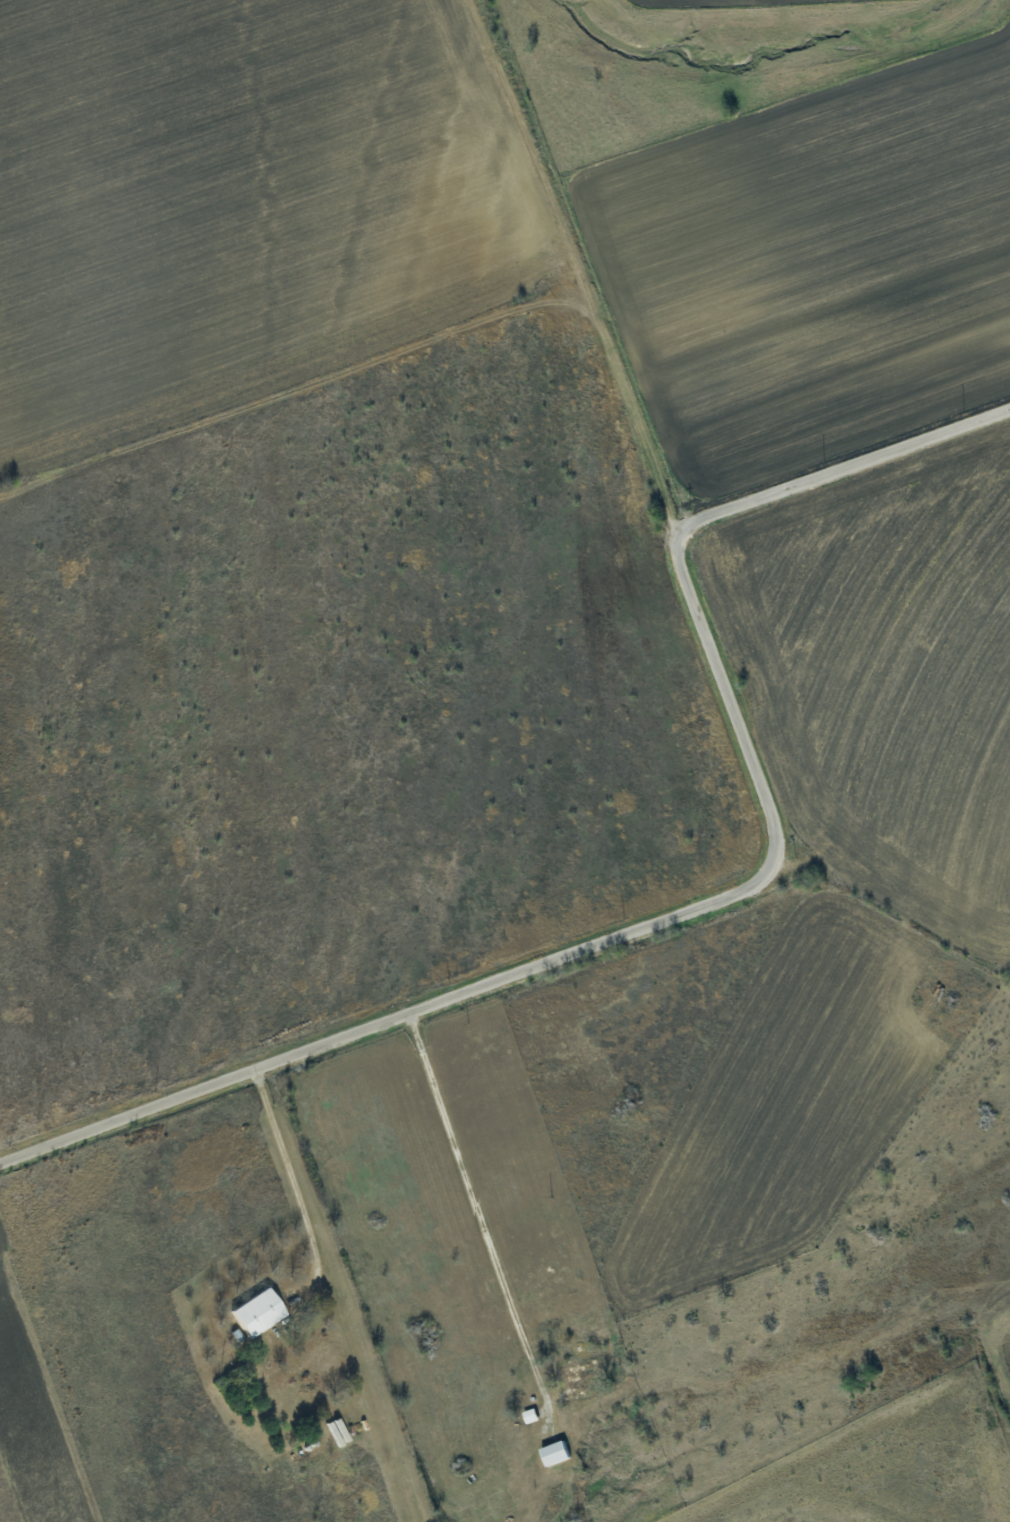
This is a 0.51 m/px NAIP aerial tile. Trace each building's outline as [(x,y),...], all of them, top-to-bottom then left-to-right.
[(235,1308),(252,1337),(290,1314),(273,1286),(235,1308)] [(565,1460),(561,1441),(536,1447),(541,1466),(565,1460)]
